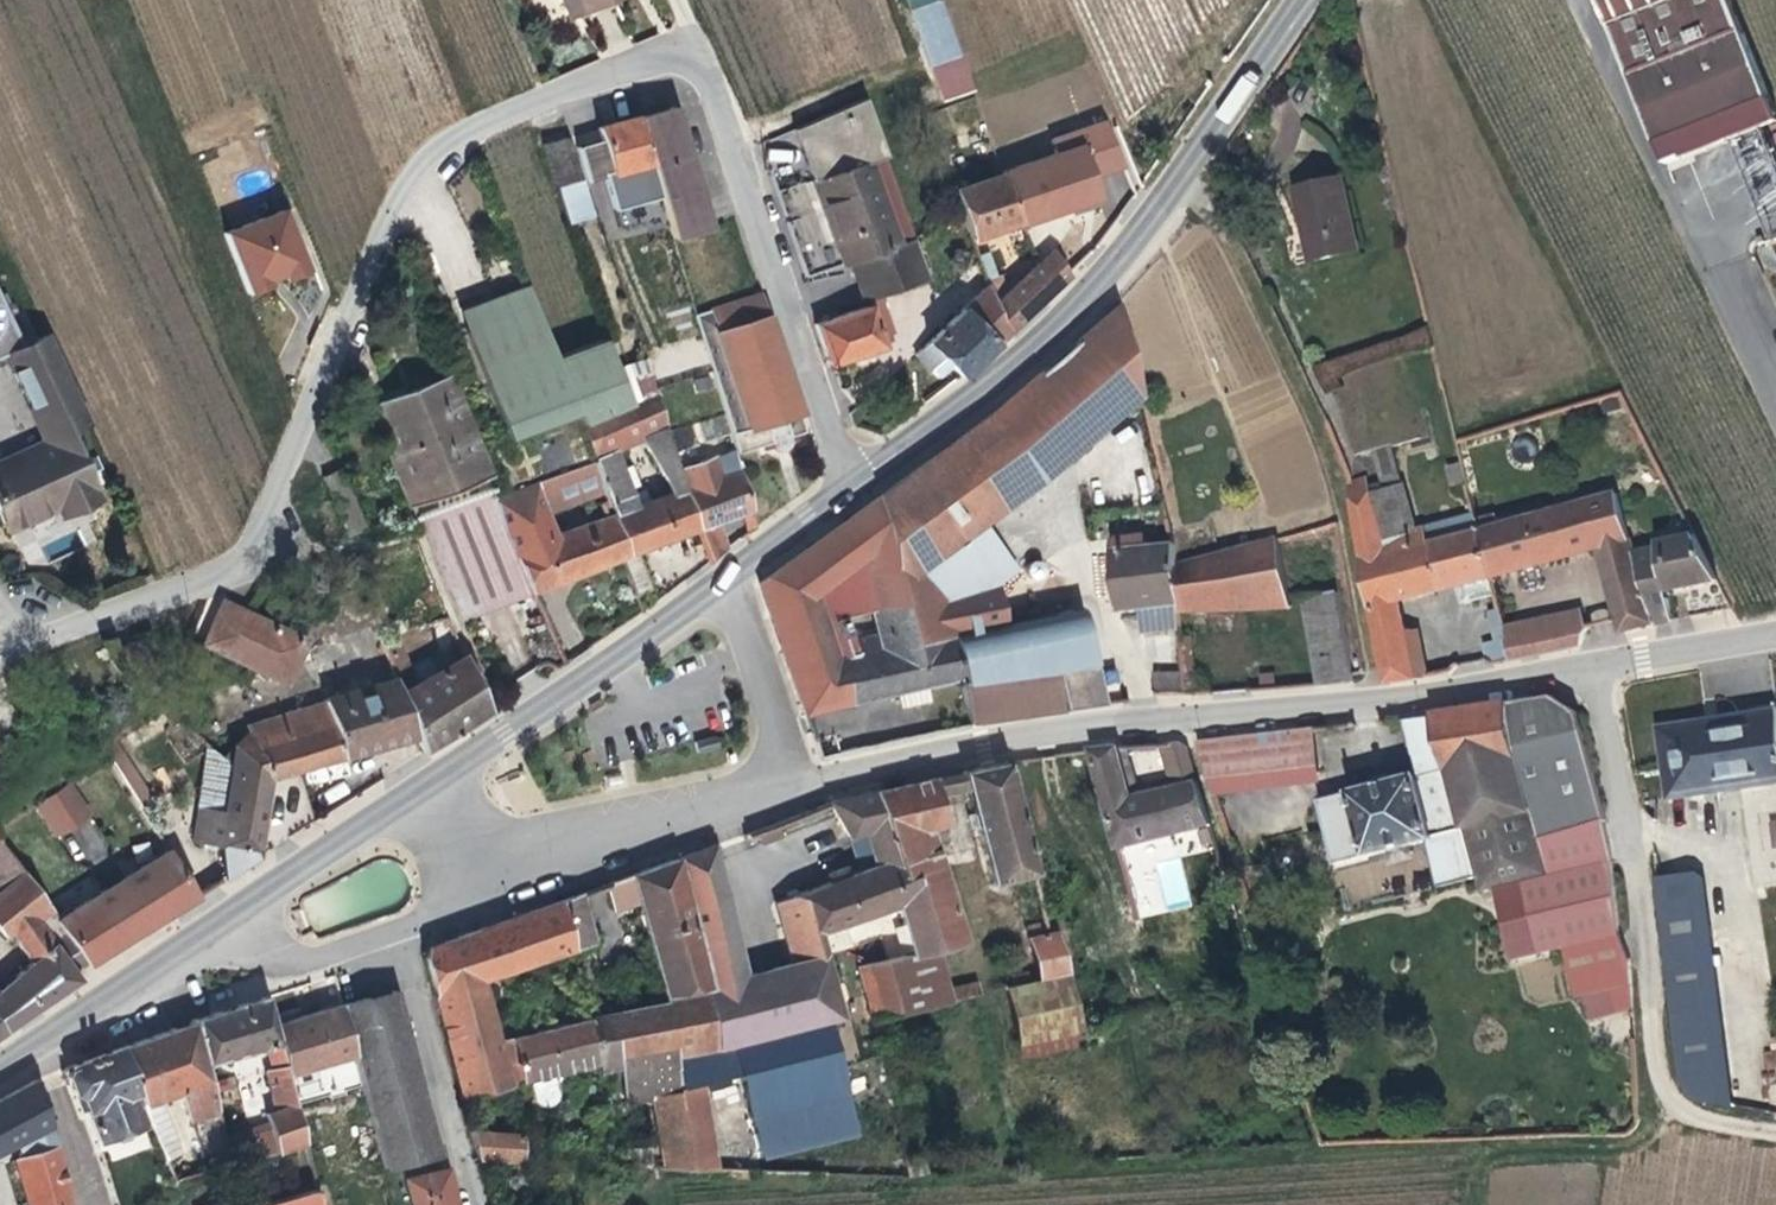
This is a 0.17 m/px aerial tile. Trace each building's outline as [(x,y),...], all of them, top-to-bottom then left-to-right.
[(567,19),(584,13),(588,22),(618,10),(614,0),(559,0),(567,19)] [(938,102),(972,93),(946,0),(909,0),(938,102)] [(1679,160),(1671,140),(1764,104),(1723,0),(1594,0),(1630,90),(1659,168),(1679,160)] [(797,161),(805,183),(827,245),(793,257),(802,281),(844,266),(905,244),(908,243),(887,182),(858,101),(801,127),(787,133),(797,161)] [(1671,140),(1679,160),(1680,162),(1772,124),(1764,104),(1671,140)] [(668,110),(631,121),(644,166),(666,241),(704,228),(668,110)] [(631,121),(567,142),(581,185),(644,166),(631,121)] [(996,175),(997,178),(1013,222),(1014,226),(1064,210),(1066,215),(1095,204),(1087,179),(1117,169),(1099,126),(1044,144),(1050,157),(996,175)] [(563,139),(537,147),(551,190),(576,183),(563,139)] [(997,178),(948,194),(963,239),(1013,222),(997,178)] [(576,183),(551,190),(562,227),(586,218),(576,183)] [(1338,183),(1289,194),(1304,265),(1354,254),(1338,183)] [(229,230),(253,295),(315,273),(291,208),(229,230)] [(922,283),(912,255),(908,243),(905,244),(844,266),(858,305),(918,284),(922,283)] [(1047,254),(987,310),(997,338),(1062,277),(1047,254)] [(945,367),(955,378),(997,338),(987,310),(978,282),(971,289),(974,293),(909,356),(924,372),(926,371),(938,359),(945,367)] [(521,286),(497,295),(453,312),(460,330),(504,314),(528,305),(521,286)] [(754,294),(688,314),(729,451),(759,442),(761,447),(770,452),(779,448),(783,440),(782,435),(795,430),(754,294)] [(1113,302),(1035,374),(986,417),(872,500),(894,585),(924,563),(940,551),(973,528),(1008,502),(1035,483),(1046,475),(1051,470),(1088,437),(1135,396),(1113,302)] [(879,304),(811,327),(824,367),(880,349),(876,339),(889,335),(879,304)] [(528,305),(504,314),(460,330),(502,441),(546,424),(570,415),(572,423),(620,403),(597,340),(550,358),(532,312),(528,305)] [(16,346),(0,311),(0,353),(16,346)] [(82,422),(41,335),(16,346),(0,353),(0,363),(36,441),(37,443),(61,432),(82,422)] [(938,359),(926,371),(932,379),(945,367),(938,359)] [(618,382),(626,401),(647,392),(641,371),(618,382)] [(445,392),(370,420),(407,520),(485,491),(445,392)] [(601,507),(620,559),(633,595),(652,587),(639,551),(692,530),(673,471),(669,458),(647,392),(626,401),(620,403),(572,423),(587,463),(598,493),(603,506),(601,507)] [(1355,458),(1370,454),(1386,449),(1414,443),(1404,407),(1396,411),(1381,419),(1371,421),(1346,422),(1355,458)] [(0,459),(0,527),(2,531),(50,508),(63,502),(68,512),(93,499),(61,432),(37,443),(36,441),(0,459)] [(530,449),(542,481),(565,472),(553,440),(530,449)] [(669,458),(673,471),(700,460),(695,448),(669,458)] [(1370,454),(1379,489),(1396,483),(1386,449),(1370,454)] [(673,471),(692,530),(738,512),(746,509),(734,468),(715,476),(708,457),(700,460),(673,471)] [(587,463),(570,470),(581,500),(598,493),(587,463)] [(542,481),(490,502),(528,595),(620,559),(601,507),(593,511),(596,521),(553,538),(544,516),(581,500),(570,470),(565,472),(542,481)] [(1446,591),(1481,581),(1469,534),(1464,515),(1411,528),(1413,533),(1395,539),(1399,554),(1381,558),(1365,495),(1362,481),(1343,485),(1373,655),(1380,684),(1421,679),(1417,662),(1405,664),(1388,606),(1446,591)] [(1413,533),(1411,528),(1399,482),(1396,483),(1379,489),(1365,495),(1381,558),(1399,554),(1395,539),(1413,533)] [(485,491),(407,520),(412,534),(419,533),(455,623),(528,595),(490,502),(485,491)] [(1617,635),(1649,626),(1630,560),(1611,496),(1469,534),(1481,581),(1582,554),(1584,565),(1593,563),(1609,621),(1617,635)] [(910,646),(894,585),(872,500),(755,584),(798,713),(847,702),(848,706),(896,696),(922,691),(952,684),(942,640),(910,646)] [(63,502),(50,508),(55,518),(68,512),(63,502)] [(746,509),(738,512),(743,534),(752,528),(746,509)] [(910,646),(942,640),(975,633),(977,633),(968,604),(1009,578),(973,528),(940,551),(924,563),(894,585),(910,646)] [(695,538),(703,564),(721,551),(715,530),(695,538)] [(1146,538),(1123,540),(1124,552),(1147,551),(1146,538)] [(1649,626),(1666,622),(1660,594),(1712,583),(1689,538),(1653,547),(1654,553),(1630,560),(1649,626)] [(1110,541),(1116,614),(1136,614),(1173,612),(1172,571),(1171,550),(1147,551),(1124,552),(1123,540),(1110,541)] [(1288,607),(1275,543),(1172,571),(1173,612),(1173,618),(1288,607)] [(1485,598),(1481,581),(1446,591),(1450,607),(1485,598)] [(316,615),(300,623),(270,636),(279,658),(307,646),(326,637),(329,642),(368,624),(355,587),(313,607),(316,615)] [(1347,684),(1346,676),(1332,596),(1297,601),(1312,689),(1347,684)] [(1494,632),(1493,629),(1489,611),(1480,614),(1485,634),(1494,632)] [(1525,640),(1580,628),(1576,611),(1493,629),(1494,632),(1496,639),(1498,646),(1525,640)] [(1025,719),(1056,713),(1096,710),(1078,613),(977,633),(975,633),(942,640),(952,684),(974,679),(985,677),(1015,670),(1025,719)] [(863,615),(853,618),(857,639),(861,655),(871,653),(863,615)] [(1529,658),(1572,648),(1580,633),(1580,628),(1525,640),(1529,658)] [(389,638),(375,643),(381,660),(394,654),(389,638)] [(1495,666),(1502,664),(1498,646),(1496,639),(1489,641),(1495,666)] [(1502,664),(1529,658),(1525,640),(1498,646),(1502,664)] [(407,692),(400,673),(394,654),(381,660),(389,682),(395,698),(407,692)] [(1175,663),(1175,675),(1176,685),(1185,684),(1186,664),(1175,663)] [(1146,675),(1147,700),(1163,697),(1176,698),(1176,685),(1175,675),(1146,675)] [(952,684),(962,729),(985,725),(974,679),(952,684)] [(323,702),(324,706),(341,761),(410,740),(395,698),(389,682),(323,702)] [(922,691),(896,696),(899,712),(925,707),(922,691)] [(1627,985),(1626,966),(1626,961),(1614,934),(1603,822),(1605,820),(1583,742),(1573,713),(1547,701),(1426,717),(1440,772),(1413,779),(1347,795),(1328,800),(1306,805),(1325,870),(1326,873),(1340,918),(1470,884),(1473,897),(1487,894),(1506,964),(1521,961),(1557,951),(1562,969),(1571,1001),(1600,993),(1627,985)] [(324,706),(278,718),(248,726),(249,736),(233,743),(229,763),(266,782),(294,774),(341,761),(324,706)] [(1774,714),(1680,729),(1681,739),(1657,742),(1665,805),(1735,796),(1750,898),(1775,895),(1775,731),(1774,714)] [(206,716),(189,733),(207,751),(229,763),(233,743),(206,716)] [(1440,772),(1426,717),(1400,720),(1413,779),(1440,772)] [(1285,765),(1281,735),(1260,738),(1264,768),(1285,765)] [(1193,746),(1205,788),(1286,778),(1285,765),(1264,768),(1260,738),(1193,746)] [(117,743),(102,753),(108,761),(145,819),(159,810),(117,743)] [(1156,792),(1191,783),(1182,756),(1170,748),(1144,749),(1156,792)] [(1111,853),(1204,827),(1191,783),(1156,792),(1126,800),(1111,750),(1083,752),(1111,853)] [(229,763),(207,751),(200,792),(224,797),(221,814),(197,810),(191,844),(214,848),(219,881),(252,861),(266,782),(229,763)] [(1026,877),(999,768),(957,777),(961,794),(984,887),(1026,877)] [(961,794),(957,777),(925,784),(929,802),(961,794)] [(884,841),(927,832),(929,831),(934,821),(929,802),(925,784),(868,796),(884,841)] [(57,841),(92,820),(72,788),(38,809),(57,841)] [(224,797),(200,792),(197,810),(221,814),(224,797)] [(882,950),(884,965),(933,954),(930,945),(904,871),(895,874),(884,841),(868,796),(825,805),(841,841),(845,840),(858,838),(870,870),(859,874),(844,879),(827,885),(770,905),(787,965),(738,976),(719,893),(704,847),(669,860),(698,988),(695,988),(710,1050),(664,1059),(669,1091),(699,1084),(733,1076),(744,1120),(840,1098),(833,1073),(847,1070),(814,939),(894,910),(905,944),(882,950)] [(775,836),(770,823),(750,831),(753,844),(775,836)] [(753,844),(750,831),(738,835),(742,848),(753,844)] [(936,895),(944,893),(927,832),(884,841),(895,874),(904,871),(926,864),(936,895)] [(858,838),(845,840),(859,874),(870,870),(858,838)] [(0,848),(0,898),(22,880),(0,848)] [(376,853),(299,893),(318,934),(402,910),(420,894),(415,868),(394,852),(376,853)] [(194,896),(167,854),(122,883),(145,922),(147,926),(194,896)] [(664,1059),(710,1050),(695,988),(698,988),(669,860),(599,884),(604,909),(634,901),(660,1005),(583,1018),(592,1066),(594,1073),(618,1068),(664,1059)] [(930,945),(933,954),(960,949),(944,893),(936,895),(926,864),(904,871),(930,945)] [(827,885),(844,879),(841,871),(824,876),(827,885)] [(1691,879),(1654,884),(1658,947),(1704,942),(1697,884),(1691,879)] [(11,935),(16,941),(14,943),(30,966),(9,981),(30,1012),(76,980),(71,973),(57,954),(45,937),(32,918),(44,909),(22,880),(0,898),(0,933),(5,940),(11,935)] [(1121,889),(1132,930),(1163,927),(1150,880),(1121,889)] [(122,883),(106,892),(129,931),(145,922),(122,883)] [(106,892),(55,925),(57,928),(70,946),(83,966),(132,936),(129,931),(106,892)] [(418,960),(456,1099),(503,1087),(492,1040),(490,1035),(497,1034),(486,995),(480,997),(475,980),(579,945),(584,936),(573,893),(423,948),(418,960)] [(55,925),(44,909),(32,918),(45,937),(57,928),(55,925)] [(1059,976),(1061,976),(1050,934),(1024,941),(1034,983),(1059,976)] [(1704,942),(1658,947),(1670,1073),(1706,1106),(1726,1110),(1704,942)] [(70,946),(57,954),(71,973),(83,966),(70,946)] [(853,971),(866,1022),(925,1009),(921,992),(942,987),(933,954),(884,965),(853,971)] [(1072,1031),(1059,976),(1034,983),(1021,986),(1005,990),(999,992),(1012,1046),(1072,1031)] [(1005,990),(1021,986),(1020,979),(1003,983),(1005,990)] [(12,1024),(30,1012),(9,981),(0,987),(0,1010),(12,1024)] [(1628,1010),(1627,985),(1600,993),(1607,1016),(1628,1010)] [(921,992),(925,1009),(974,997),(973,987),(944,993),(942,987),(921,992)] [(389,992),(335,1007),(349,1061),(378,1171),(435,1156),(389,992)] [(186,1020),(187,1023),(199,1068),(262,1049),(268,1070),(263,1071),(273,1110),(261,1114),(265,1129),(250,1133),(255,1156),(301,1142),(284,1078),(268,1025),(266,1017),(260,998),(186,1020)] [(297,1017),(268,1025),(284,1078),(349,1061),(335,1007),(297,1017)] [(294,1009),(266,1017),(268,1025),(297,1017),(294,1009)] [(12,1024),(0,1010),(0,1032),(12,1024)] [(492,1040),(503,1087),(522,1083),(527,1103),(530,1107),(539,1109),(545,1106),(550,1101),(550,1096),(545,1077),(592,1066),(583,1018),(492,1040)] [(187,1023),(118,1048),(133,1092),(149,1139),(165,1134),(154,1098),(179,1090),(189,1129),(213,1123),(212,1119),(208,1104),(199,1068),(187,1023)] [(118,1048),(67,1067),(62,1076),(68,1095),(75,1098),(91,1144),(137,1128),(126,1095),(133,1092),(118,1048)] [(671,1101),(669,1091),(664,1059),(618,1068),(626,1108),(647,1105),(671,1101)] [(215,1080),(223,1103),(239,1098),(231,1075),(215,1080)] [(0,1099),(0,1149),(15,1141),(20,1158),(51,1150),(30,1082),(0,1099)] [(682,1172),(713,1172),(699,1084),(669,1091),(671,1101),(682,1172)] [(657,1170),(682,1172),(671,1101),(647,1105),(657,1170)] [(217,1102),(208,1104),(212,1119),(221,1117),(217,1102)] [(213,1123),(189,1129),(197,1159),(221,1152),(213,1123)] [(473,1160),(495,1161),(515,1162),(517,1136),(465,1132),(473,1160)] [(165,1134),(149,1139),(164,1183),(179,1179),(175,1164),(165,1134)] [(22,1204),(63,1204),(51,1150),(20,1158),(12,1159),(22,1204)] [(175,1164),(179,1179),(224,1166),(221,1152),(197,1159),(175,1164)] [(438,1170),(399,1180),(406,1204),(449,1204),(438,1170)] [(483,1186),(495,1182),(492,1170),(480,1173),(483,1186)] [(313,1191),(265,1204),(317,1204),(313,1191)]
